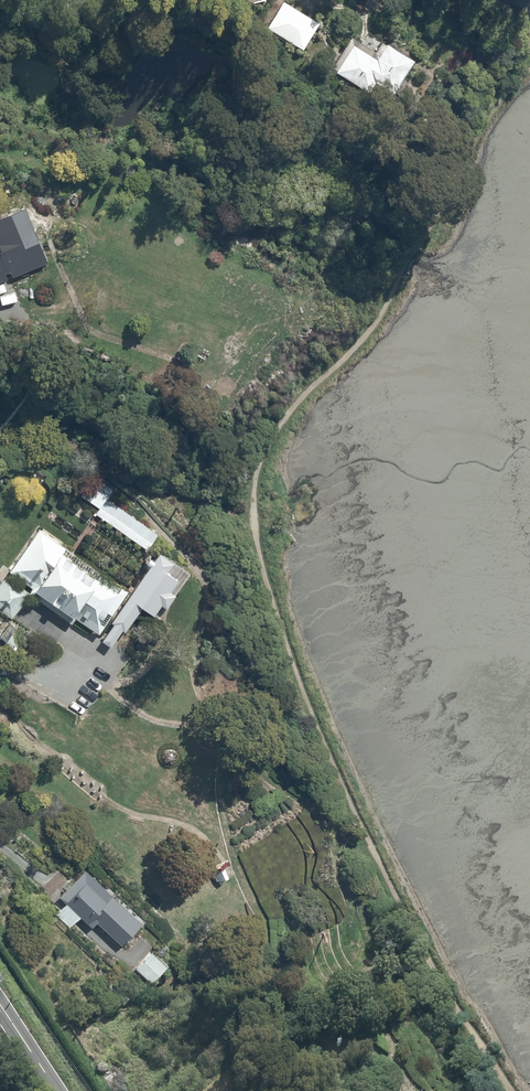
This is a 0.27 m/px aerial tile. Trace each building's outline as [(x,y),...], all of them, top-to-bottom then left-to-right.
[(284,0),(282,0),(266,26),(274,30),(270,37),(280,43),(283,37),(302,48),(318,21),(284,0)] [(353,43),(336,70),(386,102),(414,59),(387,42),(377,58),(353,43)] [(3,255),(11,276),(47,261),(35,233),(32,234),(25,217),(28,216),(25,208),(14,213),(13,210),(0,215),(0,257),(3,255)] [(94,472),(80,493),(98,505),(95,510),(147,548),(158,533),(105,496),(113,485),(94,472)] [(38,525),(8,569),(3,566),(0,570),(0,610),(12,618),(29,593),(71,622),(74,617),(99,633),(130,588),(38,525)] [(173,558),(158,549),(147,566),(161,576),(173,558)] [(26,629),(9,620),(0,636),(17,646),(26,629)] [(66,902),(55,913),(69,928),(81,916),(91,926),(97,921),(121,943),(142,921),(84,867),(59,895),(66,902)] [(152,950),(135,967),(150,982),(167,965),(152,950)]
